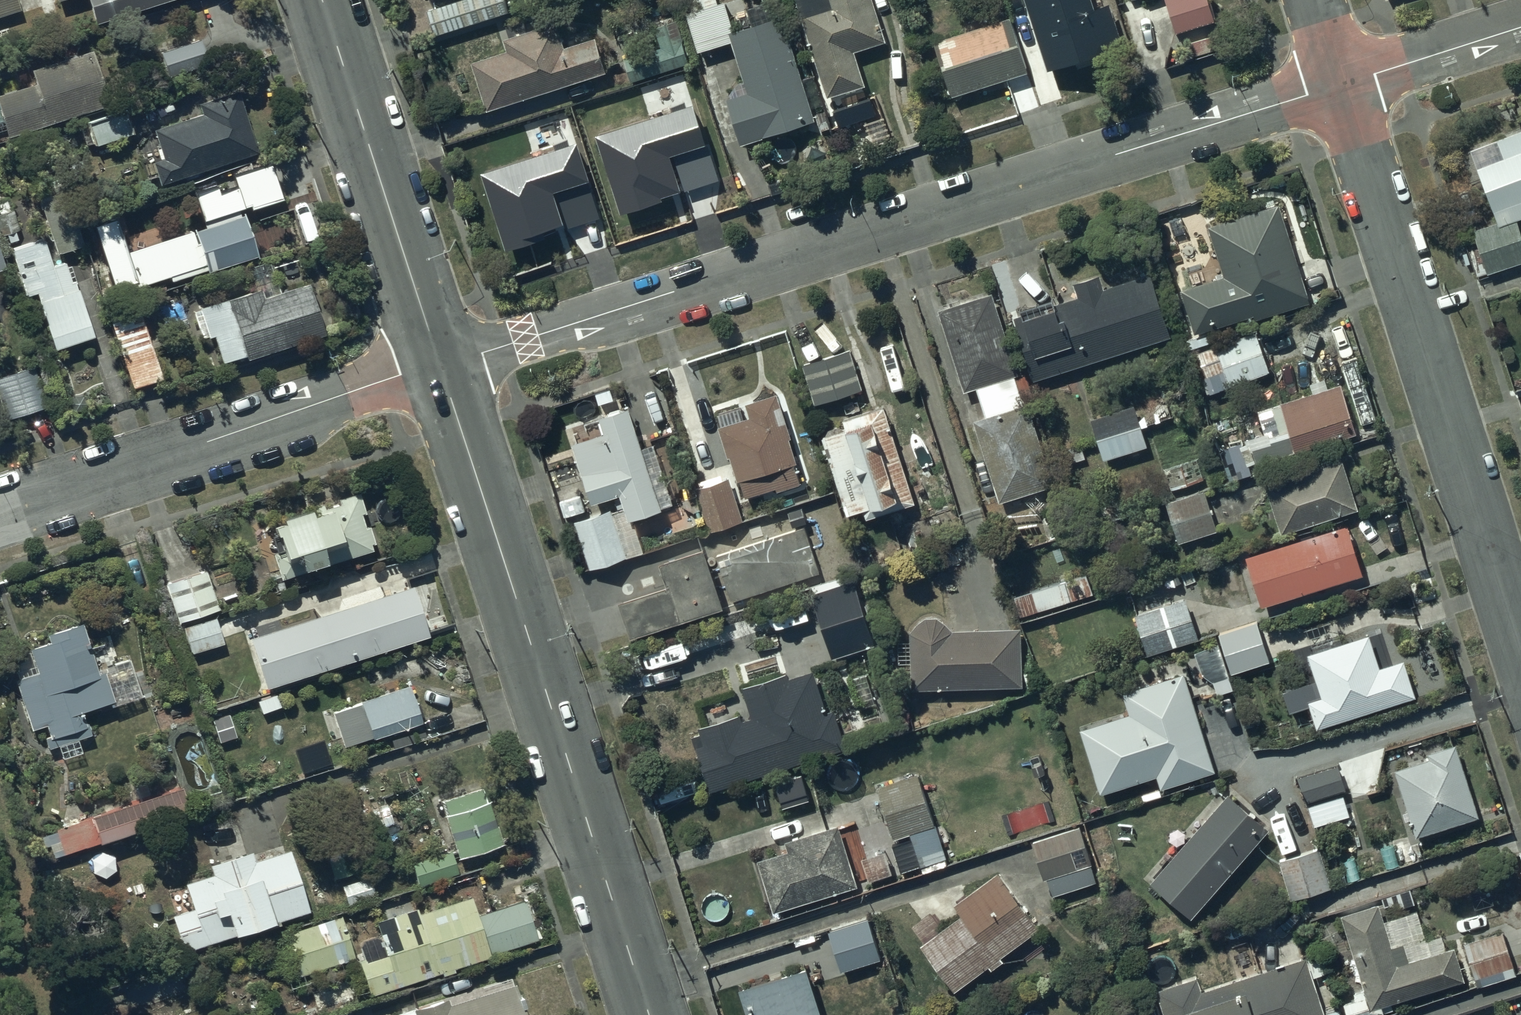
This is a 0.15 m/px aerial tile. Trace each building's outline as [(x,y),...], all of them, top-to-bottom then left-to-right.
[(14,0),(0,0),(0,17),(17,11),(14,0)] [(90,25),(165,0),(81,0),(90,25)] [(423,10),(431,36),(507,13),(503,0),(455,0),(423,10)] [(683,13),(695,52),(728,42),(744,92),(724,98),(738,144),(811,121),(777,16),(733,30),(723,0),(716,2),(715,0),(686,0),(689,11),(683,13)] [(824,97),(861,85),(850,50),(882,40),(869,0),(793,0),(824,97)] [(1062,60),(1065,68),(1091,59),(1088,51),(1116,41),(1105,9),(1091,14),(1086,0),(1021,0),(1043,66),(1062,60)] [(1172,34),(1212,21),(1206,0),(1161,0),(1172,34)] [(1008,16),(930,41),(947,96),(1026,72),(1008,16)] [(499,24),(504,38),(501,39),(504,50),(467,62),(482,110),(604,72),(593,38),(564,47),(556,22),(522,33),(518,18),(499,24)] [(619,59),(629,83),(688,63),(674,20),(651,28),(658,46),(619,59)] [(198,41),(157,54),(165,78),(206,65),(198,41)] [(2,138),(103,106),(86,51),(24,71),(28,84),(0,93),(0,132),(2,138)] [(243,98),(238,100),(235,90),(194,103),(197,114),(149,129),(159,160),(149,163),(156,186),(255,154),(246,124),(250,122),(243,98)] [(694,107),(597,138),(622,215),(719,184),(694,107)] [(129,133),(121,110),(82,124),(89,146),(129,133)] [(1465,147),(1491,219),(1468,227),(1484,273),(1520,260),(1520,247),(1510,217),(1520,213),(1520,126),(1465,147)] [(576,144),(480,175),(505,252),(601,221),(576,144)] [(198,222),(234,210),(244,206),(246,211),(279,200),(268,164),(227,177),(231,188),(212,194),(210,187),(189,194),(198,222)] [(59,258),(83,250),(62,183),(38,190),(59,258)] [(310,203),(289,210),(301,244),(321,237),(310,203)] [(1276,204),(1204,227),(1219,275),(1194,283),(1176,289),(1190,334),(1251,315),(1252,319),(1306,303),(1276,204)] [(0,212),(0,237),(3,236),(5,242),(16,239),(14,231),(19,230),(12,208),(0,212)] [(122,253),(131,282),(133,287),(164,277),(166,283),(202,271),(203,273),(252,258),(239,216),(236,217),(234,210),(198,222),(200,228),(122,253)] [(131,282),(122,253),(110,219),(89,226),(109,290),(131,282)] [(42,238),(7,249),(22,297),(31,294),(49,350),(91,336),(67,261),(51,266),(42,238)] [(244,269),(251,289),(222,299),(222,300),(194,310),(197,319),(192,320),(199,341),(209,338),(218,364),(240,357),(241,361),(320,334),(303,283),(279,291),(269,260),(259,264),(244,269)] [(1069,283),(1074,298),(1010,319),(1031,381),(1168,336),(1147,273),(1102,288),(1097,274),(1069,283)] [(974,389),(982,417),(970,420),(996,504),(1051,487),(1025,404),(1022,405),(1013,377),(1016,376),(990,293),(936,311),(961,393),(974,389)] [(139,298),(104,309),(129,389),(158,380),(137,315),(144,313),(139,298)] [(1254,332),(1194,353),(1203,378),(1221,372),(1226,387),(1268,372),(1254,332)] [(849,350),(799,364),(811,404),(861,389),(849,350)] [(0,377),(0,408),(4,420),(39,408),(25,368),(0,377)] [(1338,382),(1277,400),(1277,402),(1254,409),(1258,425),(1244,429),(1248,441),(1246,441),(1252,463),(1353,434),(1338,382)] [(714,414),(718,426),(715,427),(724,458),(727,457),(734,480),(735,479),(741,498),(774,488),(775,491),(797,484),(791,464),(793,463),(785,438),(788,437),(774,393),(742,403),(746,416),(741,418),(737,406),(714,414)] [(1133,406),(1088,419),(1101,461),(1146,447),(1133,406)] [(912,504),(880,407),(837,421),(840,430),(817,438),(843,515),(860,509),(863,520),(912,504)] [(659,509),(626,408),(595,418),(600,432),(568,442),(588,505),(617,496),(624,520),(659,509)] [(1080,445),(1050,454),(1055,469),(1084,459),(1080,445)] [(1201,457),(1162,468),(1169,489),(1203,478),(1201,472),(1205,471),(1201,457)] [(1339,458),(1261,483),(1277,533),(1355,508),(1339,458)] [(728,477),(693,488),(706,532),(741,521),(728,477)] [(1201,489),(1162,501),(1175,542),(1214,530),(1201,489)] [(321,508),(320,505),(263,524),(274,558),(286,554),(292,573),(313,566),(313,569),(368,550),(366,545),(372,543),(367,527),(361,529),(356,515),(364,512),(358,493),(334,500),(335,503),(321,508)] [(625,558),(609,509),(571,521),(588,570),(625,558)] [(1343,523),(1240,555),(1255,604),(1358,573),(1343,523)] [(713,556),(728,602),(817,572),(802,526),(713,556)] [(720,607),(701,547),(654,563),(662,587),(614,602),(626,638),(720,607)] [(203,571),(162,584),(174,623),(216,610),(203,571)] [(1022,615),(1091,591),(1084,573),(1016,597),(1022,615)] [(854,580),(805,594),(826,661),(874,646),(854,580)] [(409,587),(244,639),(260,690),(425,638),(409,587)] [(1130,613),(1131,614),(1144,654),(1196,637),(1183,596),(1130,613)] [(213,617),(180,628),(188,654),(222,643),(213,617)] [(906,630),(907,646),(902,646),(903,662),(907,662),(907,689),(1019,687),(1018,628),(949,629),(948,628),(947,627),(946,625),(946,624),(945,623),(944,622),(943,622),(941,621),(940,620),(939,619),(938,619),(936,618),(935,618),(934,618),(932,617),(931,617),(930,617),(928,617),(927,617),(926,618),(924,618),(923,618),(922,619),(920,619),(919,620),(918,620),(917,621),(916,622),(915,623),(914,624),(913,625),(912,626),(911,627),(910,628),(910,630),(906,630)] [(1256,619),(1215,632),(1227,673),(1268,660),(1256,619)] [(13,679),(10,680),(26,731),(40,726),(43,736),(40,737),(44,750),(87,737),(80,713),(109,703),(98,668),(91,671),(76,622),(41,633),(44,643),(5,655),(13,679)] [(1305,704),(1312,726),(1413,695),(1401,658),(1376,665),(1366,632),(1303,652),(1312,681),(1278,692),(1284,711),(1305,704)] [(688,735),(706,791),(844,746),(831,708),(823,710),(811,671),(787,678),(785,673),(740,688),(747,711),(694,729),(695,733),(688,735)] [(1126,713),(1076,728),(1097,793),(1154,775),(1158,788),(1212,771),(1181,671),(1119,691),(1126,713)] [(355,703),(356,705),(328,714),(339,748),(367,738),(368,740),(419,723),(407,686),(355,703)] [(1391,768),(1404,807),(1398,809),(1401,820),(1407,818),(1413,836),(1475,816),(1451,741),(1423,750),(1425,757),(1391,768)] [(1336,764),(1295,776),(1302,802),(1344,789),(1336,764)] [(945,857),(916,771),(873,786),(890,838),(905,833),(916,867),(945,857)] [(50,859),(189,810),(180,786),(148,797),(142,779),(120,787),(127,804),(41,834),(50,859)] [(437,800),(442,813),(439,814),(454,858),(500,843),(486,798),(482,799),(478,787),(437,800)] [(1187,917),(1266,825),(1226,791),(1147,883),(1187,917)] [(855,855),(845,858),(835,823),(781,839),(784,849),(753,858),(769,911),(854,885),(850,872),(860,869),(855,855)] [(1078,825),(1027,840),(1039,879),(1090,863),(1078,825)] [(1317,846),(1276,859),(1288,900),(1329,887),(1317,846)] [(179,951),(254,926),(255,931),(276,923),(275,919),(305,909),(285,848),(249,860),(246,849),(204,863),(208,874),(179,883),(187,907),(166,914),(179,951)] [(447,849),(407,861),(415,886),(455,874),(447,849)] [(915,933),(921,941),(916,944),(951,990),(983,965),(987,969),(999,959),(996,955),(1035,926),(993,871),(949,905),(956,914),(943,924),(937,916),(915,933)] [(521,899),(473,915),(468,898),(480,894),(473,872),(441,883),(448,902),(415,913),(413,906),(370,920),(375,934),(354,941),(359,957),(354,958),(366,995),(487,955),(486,954),(534,939),(521,899)] [(367,876),(339,885),(345,905),(374,896),(367,876)] [(1337,912),(1360,987),(1350,990),(1352,996),(1338,1001),(1342,1014),(1371,1014),(1391,1009),(1389,1002),(1462,979),(1451,944),(1428,950),(1415,907),(1380,918),(1375,901),(1337,912)] [(336,915),(273,935),(270,936),(277,959),(285,957),(291,976),(349,958),(336,915)] [(867,917),(824,930),(831,955),(874,942),(867,917)] [(1498,928),(1459,941),(1474,986),(1513,973),(1498,928)] [(1321,949),(1305,954),(1312,976),(1314,975),(1318,987),(1332,982),(1321,949)] [(1200,990),(1195,975),(1152,990),(1160,1014),(1339,1014),(1337,1009),(1323,1013),(1304,956),(1200,990)] [(733,986),(743,1014),(820,1014),(803,963),(733,986)] [(510,978),(443,999),(443,996),(407,1007),(408,1009),(390,1014),(391,1014),(522,1014),(510,978)]
